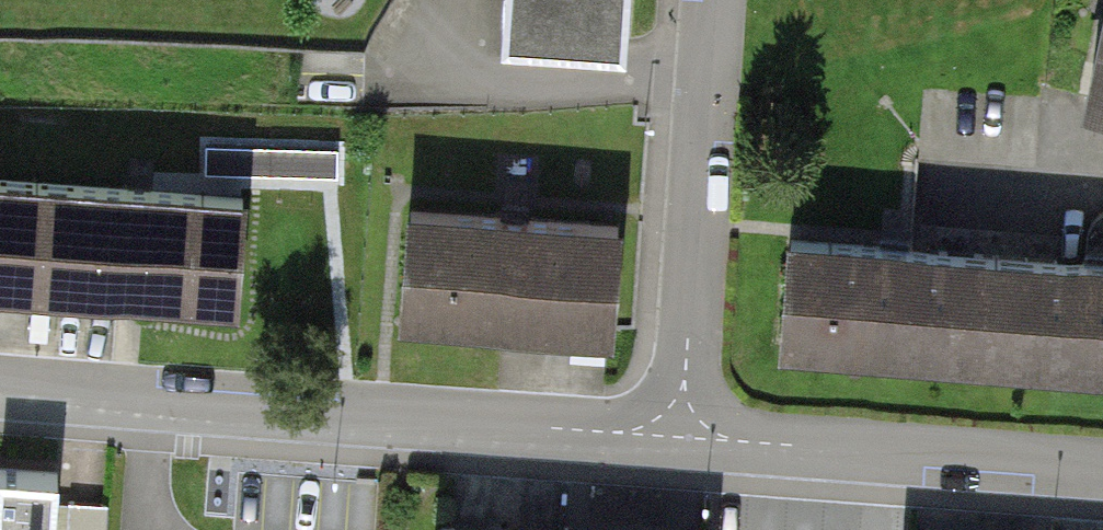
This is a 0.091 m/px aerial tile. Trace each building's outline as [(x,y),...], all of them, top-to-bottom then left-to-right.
[(630,0),(515,0),(513,40),(628,47),(630,0)] [(1079,101),(1102,106),(1102,0),(1100,0),(1079,101)] [(245,208),(0,192),(0,282),(239,297),(245,208)] [(615,325),(620,238),(399,227),(395,315),(615,325)] [(780,251),(774,350),(1102,369),(1102,269),(780,251)] [(33,504),(33,529),(107,529),(108,506),(33,504)]
